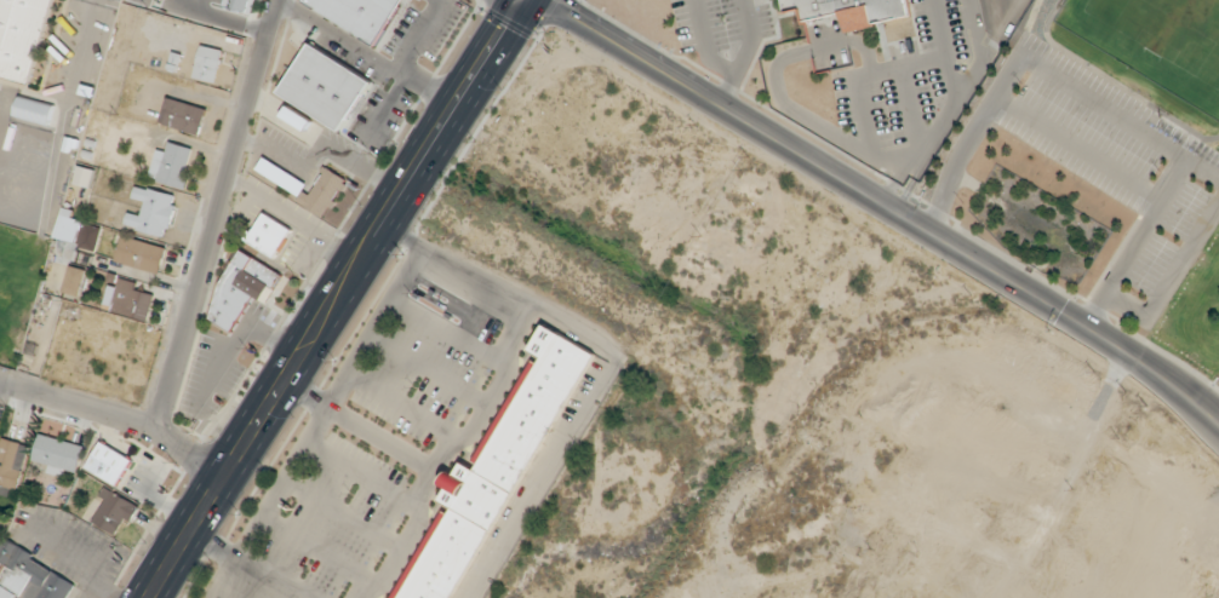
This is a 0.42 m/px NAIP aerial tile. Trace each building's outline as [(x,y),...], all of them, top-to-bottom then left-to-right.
[(32,85),(54,0),(0,0),(0,77),(32,85)] [(380,48),(405,5),(396,0),(305,0),(303,4),(380,48)] [(909,0),(783,0),(786,15),(805,11),(808,22),(843,13),(847,29),(912,13),(909,0)] [(342,132),(373,80),(310,41),(279,92),(342,132)] [(192,77),(216,84),(225,50),(201,44),(192,77)] [(50,126),(55,105),(19,96),(14,117),(50,126)] [(207,108),(166,97),(159,124),(200,134),(207,108)] [(310,123),(288,110),(283,117),(305,131),(310,123)] [(192,147),(169,143),(168,153),(156,151),(153,169),(159,169),(157,182),(186,186),(192,147)] [(314,186),(264,158),(254,174),(328,217),(349,181),(325,167),(314,186)] [(76,183),(90,186),(93,170),(79,167),(76,183)] [(129,213),(125,227),(169,237),(179,195),(137,185),(134,198),(145,200),(142,216),(129,213)] [(72,217),(75,211),(68,208),(56,235),(75,242),(84,222),(72,217)] [(295,230),(265,212),(248,242),(277,259),(295,230)] [(80,247),(96,252),(103,228),(87,223),(80,247)] [(160,273),(166,246),(121,237),(115,263),(160,273)] [(234,333),(255,296),(267,303),(284,274),(242,250),(204,316),(234,333)] [(63,291),(80,296),(87,270),(69,265),(63,291)] [(156,289),(113,276),(104,309),(146,321),(156,289)] [(544,325),(531,353),(532,353),(474,465),(462,463),(456,475),(450,473),(445,482),(441,503),(443,503),(395,597),(455,597),(581,345),(544,325)] [(85,447),(41,434),(33,464),(76,476),(85,447)] [(29,446),(3,438),(0,447),(0,493),(14,497),(29,446)] [(87,468),(118,486),(133,460),(102,442),(87,468)] [(129,527),(139,504),(107,490),(93,523),(117,533),(122,524),(129,527)] [(79,582),(0,537),(0,562),(6,565),(0,576),(0,597),(70,597),(79,582)]
